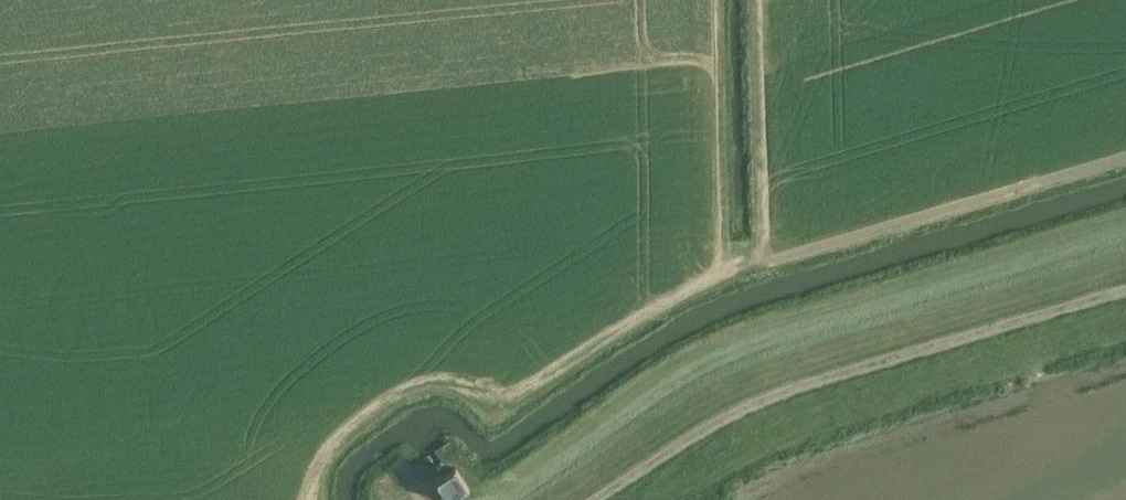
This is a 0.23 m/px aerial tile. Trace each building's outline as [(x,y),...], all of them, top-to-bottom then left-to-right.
[(435,482),(448,499),(452,499),(470,488),(456,468),(449,472),(442,477),(435,482)]
